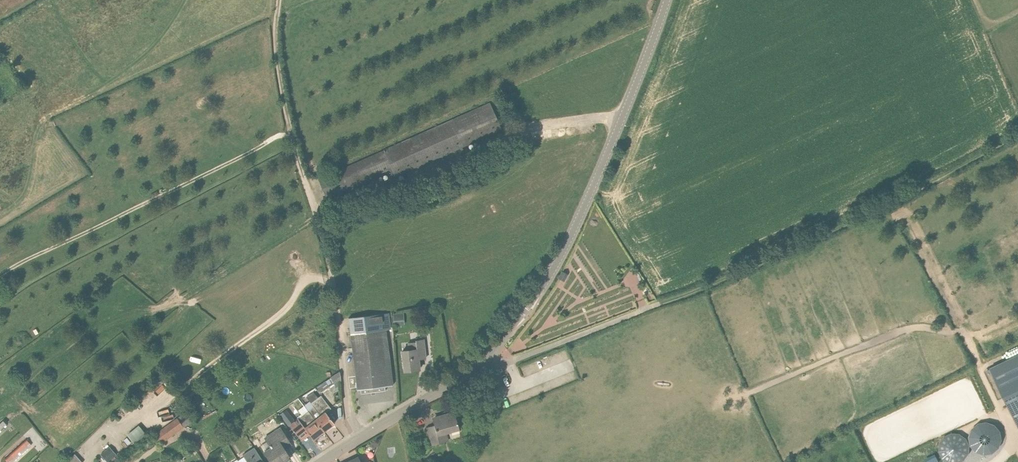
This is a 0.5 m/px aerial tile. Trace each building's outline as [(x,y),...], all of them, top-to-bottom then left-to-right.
[(395,176),(501,129),(490,103),(318,180),(327,199),(388,172),(390,177),(395,175),(395,176)] [(558,278),(559,279),(564,281),(567,274),(562,271),(558,278)] [(404,314),(393,314),(393,325),(404,325),(404,314)] [(357,390),(360,390),(361,394),(385,391),(385,387),(392,386),(389,357),(388,357),(385,329),(389,328),(388,320),(373,322),(374,323),(349,326),(357,390)] [(425,357),(423,340),(415,341),(416,350),(402,352),(404,371),(419,369),(418,358),(425,357)] [(1017,427),(1017,426),(1017,355),(989,369),(1017,427)] [(338,373),(331,377),(334,384),(340,380),(339,372),(338,373)] [(303,406),(308,411),(324,431),(334,423),(325,412),(331,408),(321,396),(311,403),(309,401),(303,406)] [(306,431),(313,439),(324,431),(308,411),(298,419),(298,418),(294,421),(286,410),(279,415),(288,427),(290,426),(298,436),(306,431)] [(187,412),(180,416),(185,425),(191,421),(187,412)] [(434,425),(427,427),(431,445),(442,442),(448,440),(447,433),(459,429),(455,414),(432,420),(434,425)] [(177,419),(159,432),(155,435),(160,442),(161,443),(183,427),(177,419)] [(1003,449),(999,421),(971,424),(974,452),(1003,449)] [(264,452),(271,461),(284,461),(290,458),(289,457),(281,444),(288,439),(280,427),(277,430),(274,426),(264,432),(266,436),(264,437),(266,442),(261,446),(257,439),(252,442),(255,447),(254,448),(259,456),(264,452)] [(134,443),(138,440),(130,432),(127,434),(134,443)] [(9,455),(12,458),(14,460),(28,448),(26,446),(23,442),(9,455)] [(107,461),(116,455),(109,447),(100,454),(107,461)] [(254,448),(242,455),(247,461),(260,461),(262,460),(259,456),(254,448)]
